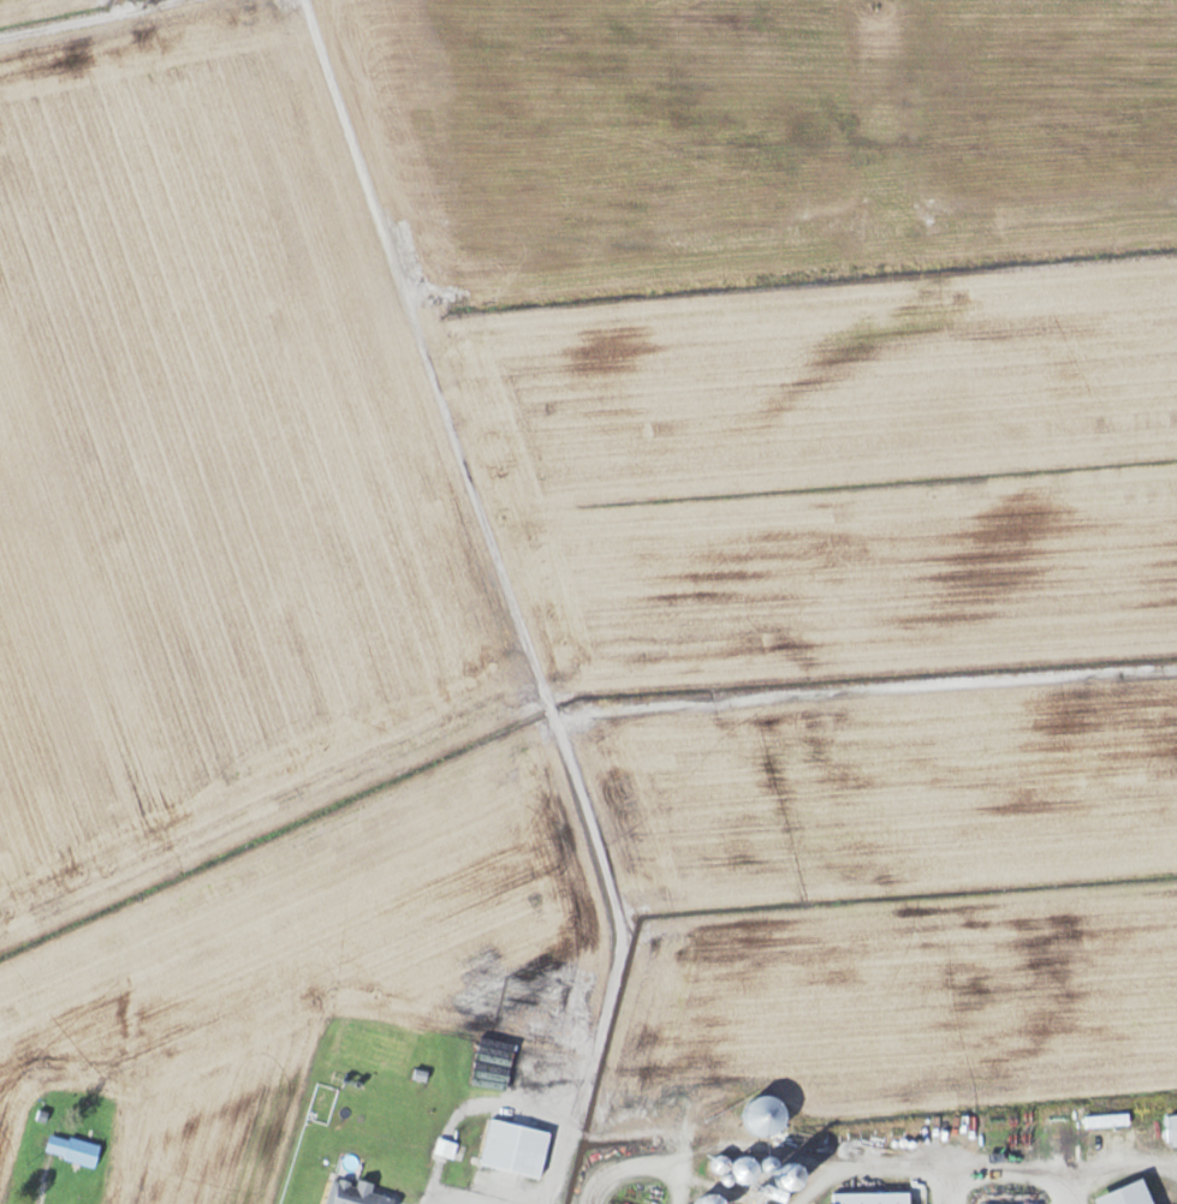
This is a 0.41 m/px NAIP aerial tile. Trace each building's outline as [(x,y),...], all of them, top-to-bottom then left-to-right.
[(772,1137),(784,1105),(759,1095),(746,1127),(772,1137)] [(1131,1113),(1131,1105),(1087,1105),(1087,1113),(1131,1113)] [(96,1167),(101,1147),(51,1133),(45,1153),(96,1167)] [(459,1144),(441,1139),(436,1155),(454,1160),(459,1144)] [(731,1161),(721,1156),(714,1168),(725,1174),(731,1161)] [(736,1181),(757,1178),(755,1157),(733,1160),(736,1181)] [(803,1170),(784,1163),(776,1187),(795,1193),(803,1170)] [(396,1200),(372,1192),(374,1185),(358,1180),(357,1183),(335,1177),(326,1203),(395,1203),(396,1200)] [(1098,1203),(1155,1203),(1145,1179),(1096,1198),(1098,1203)] [(911,1193),(835,1193),(835,1203),(911,1203),(911,1193)] [(708,1194),(701,1203),(723,1203),(708,1194)]
